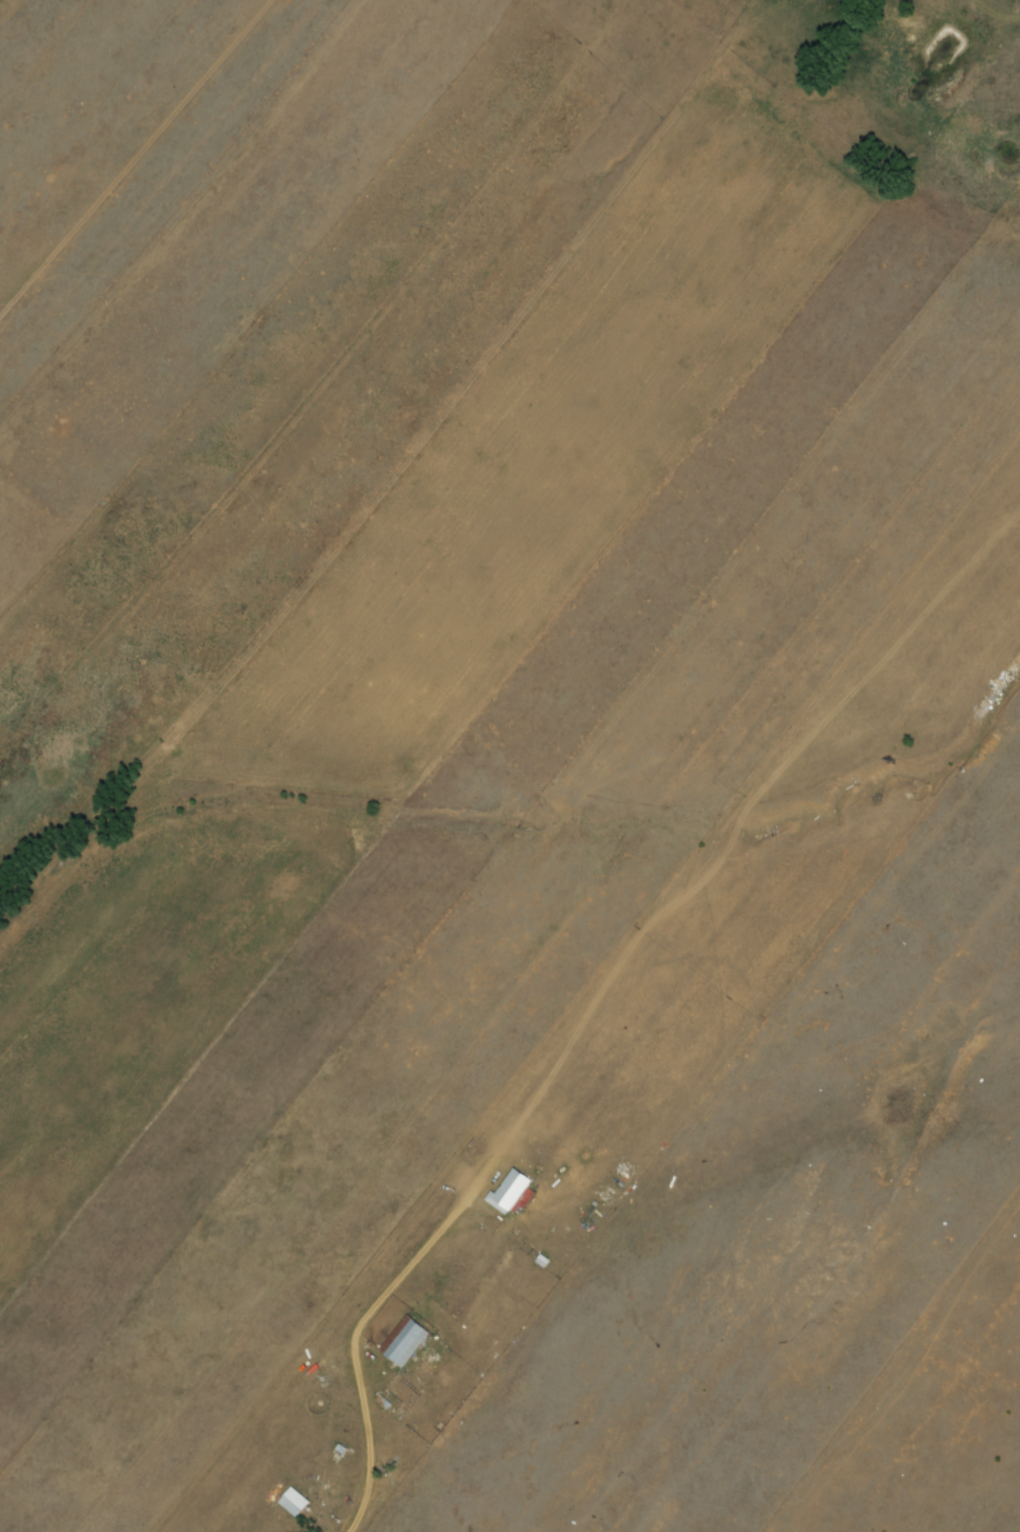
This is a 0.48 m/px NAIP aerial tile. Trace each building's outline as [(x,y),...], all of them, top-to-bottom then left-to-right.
[(428,1333),(405,1315),(376,1351),(400,1369),(428,1333)] [(294,1518),(308,1504),(290,1487),(276,1501),(294,1518)]
